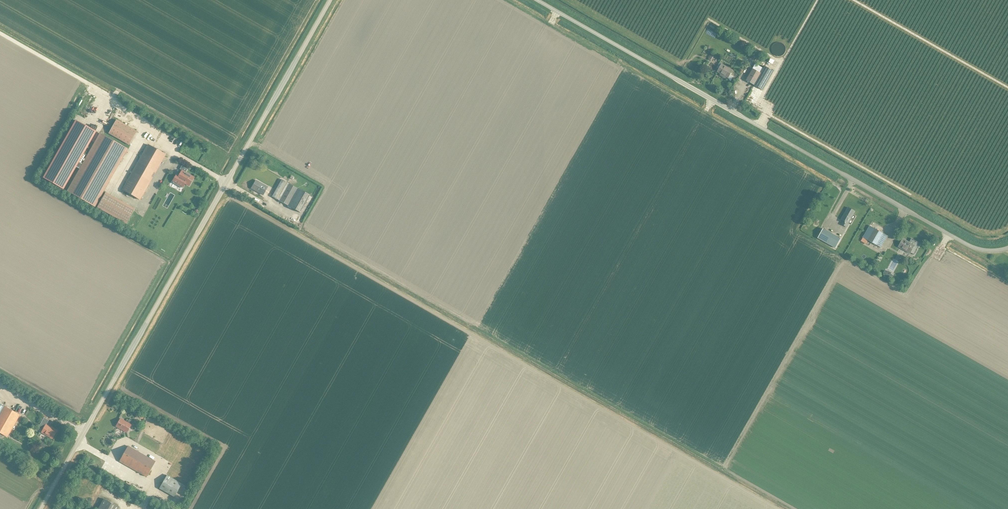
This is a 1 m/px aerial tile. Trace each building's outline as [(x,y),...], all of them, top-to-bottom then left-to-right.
[(722,64),(717,72),(721,74),(720,75),(725,78),(726,77),(728,78),(732,70),(722,64)] [(761,73),(754,85),(762,90),(773,71),(765,66),(763,68),(761,73)] [(747,78),(746,80),(754,85),(761,73),(753,68),(750,67),(747,73),(749,74),(747,78)] [(80,169),(88,156),(84,153),(96,132),(76,120),(44,177),(64,188),(76,167),(80,169)] [(129,145),(136,131),(116,120),(109,133),(129,145)] [(88,156),(80,169),(68,191),(94,206),(126,149),(100,134),(88,156)] [(155,173),(165,154),(148,144),(122,189),(140,199),(153,177),(155,173)] [(185,183),(189,186),(194,177),(182,170),(179,175),(177,174),(173,181),(183,187),(185,183)] [(300,213),(310,195),(297,188),(282,179),(272,196),(300,213)] [(263,195),(267,187),(256,180),(251,188),(263,195)] [(135,209),(105,192),(97,207),(126,224),(135,209)] [(848,223),(854,211),(848,207),(841,219),(843,221),(841,224),(847,227),(849,224),(848,223)] [(888,236),(883,233),(869,225),(861,241),(866,244),(868,240),(876,245),(881,248),(888,236)] [(835,248),(840,238),(823,229),(818,238),(835,248)] [(909,242),(903,239),(898,247),(910,253),(910,252),(914,255),(920,243),(911,238),(909,242)] [(890,269),(895,260),(890,258),(886,267),(890,269)] [(0,411),(0,432),(7,436),(20,415),(3,405),(0,411)] [(126,432),(131,424),(120,418),(116,426),(126,432)] [(52,438),(57,430),(46,424),(41,432),(52,438)] [(146,477),(155,461),(128,446),(119,461),(146,477)] [(174,497),(182,483),(167,475),(159,488),(174,497)] [(119,507),(103,499),(98,508),(118,508),(119,507)]
